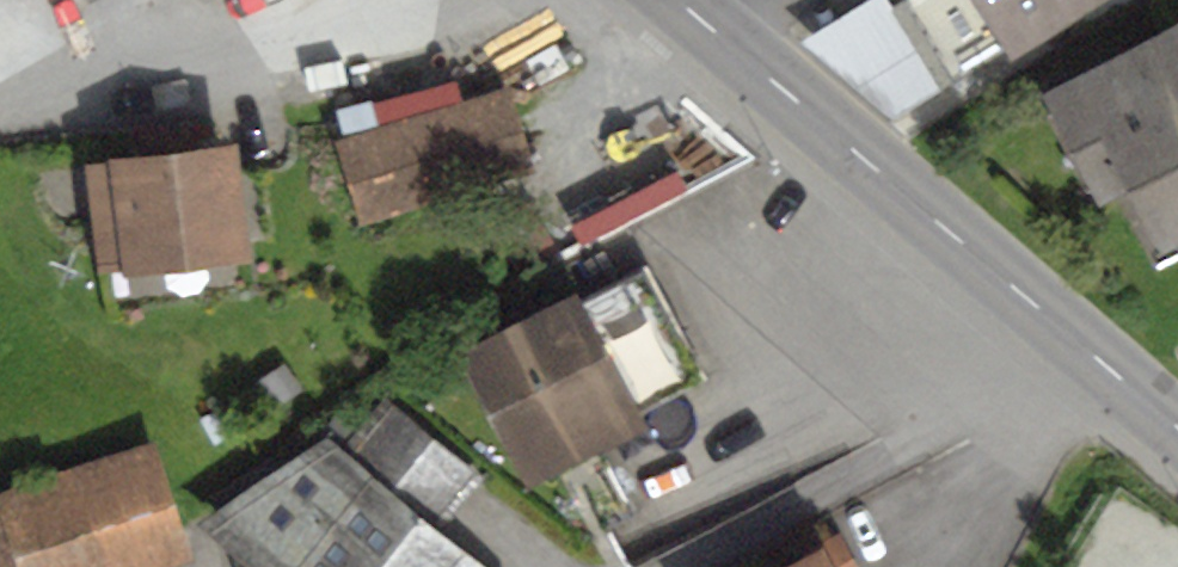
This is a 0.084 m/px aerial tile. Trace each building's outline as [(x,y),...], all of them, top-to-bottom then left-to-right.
[(889,4),(886,0),(863,0),(798,41),(891,122),(940,94),(889,4)] [(889,4),(940,94),(1001,59),(967,0),(896,0),(889,4)] [(1012,58),(1111,0),(977,0),(1012,58)] [(1040,93),(1098,207),(1126,193),(1158,256),(1177,247),(1177,23),(1040,93)] [(509,87),(333,142),(361,228),(536,173),(509,87)] [(583,205),(592,221),(652,185),(704,142),(694,130),(639,171),(583,205)] [(107,163),(84,166),(98,273),(121,270),(122,278),(250,262),(248,243),(278,240),(269,167),(242,171),(239,143),(107,159),(107,163)] [(651,267),(582,303),(640,415),(710,378),(651,267)] [(577,293),(457,355),(528,491),(648,428),(640,415),(582,303),(577,293)] [(203,521),(237,547),(243,566),(495,566),(441,522),(478,479),(385,401),(347,445),(332,432),(203,521)] [(153,445),(0,494),(0,566),(177,566),(191,562),(153,445)] [(783,566),(856,566),(838,533),(817,544),(819,548),(783,566)]
